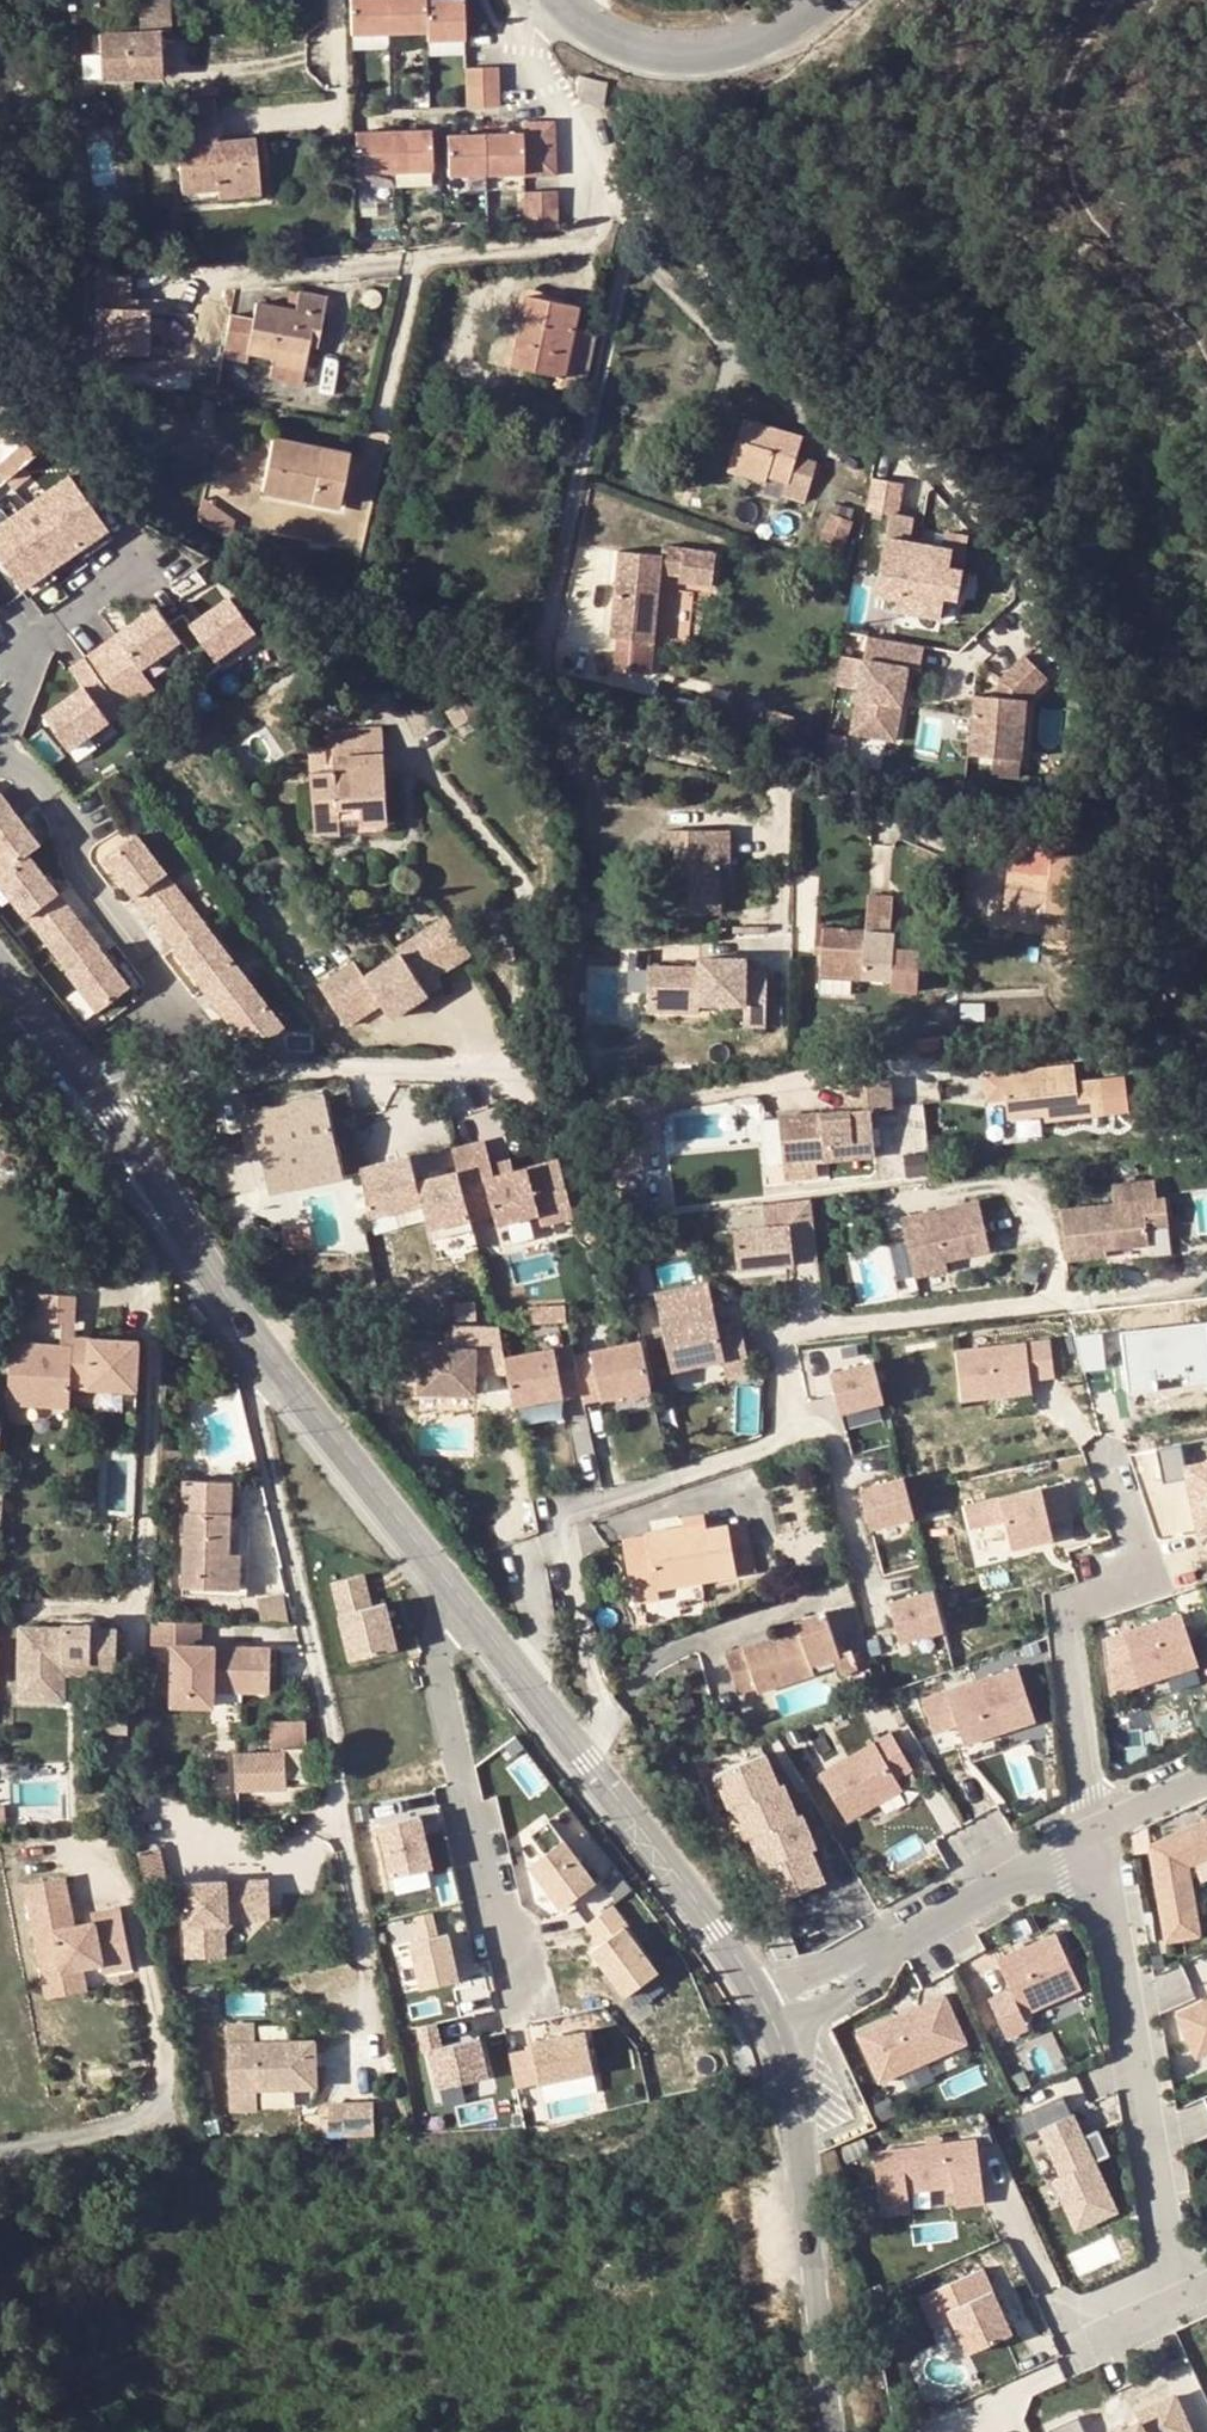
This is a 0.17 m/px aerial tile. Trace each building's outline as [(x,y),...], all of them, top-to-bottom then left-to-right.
[(389,0),(352,0),(353,34),(391,33),(389,0)] [(391,33),(429,31),(427,0),(389,0),(391,33)] [(429,31),(429,39),(467,38),(466,0),(427,0),(429,31)] [(163,76),(160,41),(173,39),(170,3),(140,7),(142,25),(97,29),(103,82),(163,76)] [(468,66),(468,86),(501,85),(500,65),(468,66)] [(501,85),(468,86),(469,105),(501,104),(501,85)] [(218,180),(260,176),(255,139),(220,142),(215,101),(174,105),(183,192),(219,188),(218,180)] [(525,130),(525,138),(558,137),(557,119),(525,120),(525,130)] [(435,169),(434,128),(395,129),(397,171),(435,169)] [(397,171),(395,129),(357,131),(358,172),(397,171)] [(525,138),(525,130),(487,132),(488,174),(526,172),(526,156),(525,138)] [(488,174),(487,132),(449,134),(450,175),(488,174)] [(525,138),(526,156),(558,155),(558,137),(525,138)] [(558,155),(526,156),(526,172),(526,174),(559,173),(558,155)] [(261,194),(260,176),(218,180),(219,188),(220,198),(261,194)] [(559,188),(527,190),(528,208),(560,207),(559,188)] [(560,207),(528,208),(529,230),(559,226),(559,225),(560,225),(560,207)] [(110,322),(139,320),(137,279),(103,283),(104,315),(109,315),(110,322)] [(254,319),(247,353),(274,357),(270,376),(302,382),(309,345),(311,333),(320,335),(327,296),(300,291),(298,299),(296,310),(256,303),(254,319)] [(529,318),(533,296),(526,294),(521,317),(529,318)] [(584,389),(595,331),(573,326),(575,313),(562,311),(563,302),(533,296),(529,318),(521,317),(511,365),(556,375),(554,383),(584,389)] [(562,311),(575,313),(577,305),(563,302),(562,311)] [(223,355),(246,360),(247,353),(254,319),(231,315),(223,355)] [(139,320),(110,322),(110,343),(140,341),(139,320)] [(309,345),(318,347),(320,335),(311,333),(309,345)] [(800,436),(745,419),(729,468),(766,479),(768,473),(786,479),(783,492),(802,498),(814,460),(795,454),(800,436)] [(316,493),(341,498),(347,466),(342,465),(344,451),(273,437),(263,490),(314,501),(316,493)] [(7,478),(18,468),(13,462),(29,447),(24,441),(0,462),(0,471),(7,478)] [(13,462),(18,468),(35,453),(29,447),(13,462)] [(902,513),(908,481),(876,474),(869,506),(902,513)] [(69,475),(0,525),(0,560),(20,588),(106,526),(69,475)] [(316,493),(314,501),(338,506),(341,498),(316,493)] [(196,522),(231,539),(234,521),(203,499),(196,522)] [(830,509),(817,546),(838,555),(852,519),(850,518),(853,510),(836,502),(832,510),(830,509)] [(945,596),(949,569),(962,571),(968,534),(944,530),(941,545),(909,540),(912,516),(889,512),(876,592),(898,595),(896,607),(942,614),(945,596)] [(616,669),(650,672),(653,639),(659,570),(679,572),(678,578),(694,581),(711,583),(716,553),(663,544),(662,554),(619,549),(611,635),(619,636),(616,669)] [(945,596),(957,599),(962,571),(949,569),(945,596)] [(185,613),(171,624),(184,643),(207,674),(221,664),(217,658),(255,630),(232,598),(194,625),(185,613)] [(171,624),(158,607),(86,658),(124,711),(154,689),(143,673),(184,643),(171,624)] [(922,671),(926,647),(870,638),(866,661),(843,657),(837,687),(861,691),(854,735),(898,743),(905,704),(899,703),(901,693),(907,694),(911,669),(922,671)] [(1047,677),(1024,654),(999,680),(1004,683),(999,691),(999,696),(974,695),(969,754),(995,756),(1022,758),(1026,699),(1047,677)] [(124,711),(86,658),(69,670),(83,689),(45,716),(69,750),(124,711)] [(456,727),(485,710),(476,695),(446,711),(456,727)] [(485,710),(456,727),(463,739),(492,722),(485,710)] [(335,757),(385,754),(383,728),(334,731),(335,757)] [(336,770),(312,772),(315,821),(341,820),(363,819),(364,824),(389,822),(385,754),(335,757),(336,770)] [(1022,758),(995,756),(994,774),(1020,776),(1022,758)] [(0,799),(0,873),(23,852),(34,842),(0,799)] [(341,820),(315,821),(316,835),(342,833),(341,820)] [(1054,825),(1020,821),(1017,846),(1051,849),(1054,825)] [(674,862),(673,826),(663,827),(663,862),(669,862),(674,862)] [(674,862),(669,862),(667,909),(719,909),(719,875),(731,874),(731,827),(673,826),(674,862)] [(188,899),(139,835),(108,860),(157,924),(188,899)] [(1074,851),(1051,849),(1017,846),(1014,845),(1007,903),(1068,910),(1074,851)] [(23,852),(0,873),(0,886),(47,945),(78,922),(23,852)] [(867,926),(816,923),(814,952),(822,952),(821,974),(853,977),(891,979),(891,987),(917,988),(920,947),(895,945),(895,928),(890,928),(892,896),(868,893),(867,926)] [(237,963),(188,899),(157,924),(206,988),(237,963)] [(320,984),(347,1025),(382,1003),(392,1018),(444,983),(439,975),(473,952),(448,915),(398,948),(402,953),(367,976),(356,960),(320,984)] [(78,922),(47,945),(99,1011),(129,987),(78,922)] [(1097,925),(1069,926),(1069,947),(1098,945),(1097,925)] [(1061,948),(1055,955),(1065,965),(1072,958),(1072,956),(1071,952),(1070,950),(1067,948),(1065,947),(1061,948)] [(699,964),(647,964),(647,1008),(676,1008),(676,1000),(699,1000),(744,1001),(744,1022),(765,1022),(766,970),(745,970),(745,956),(699,955),(699,964)] [(286,1027),(237,963),(206,988),(242,1034),(276,1034),(286,1027)] [(853,977),(821,974),(820,992),(852,994),(853,977)] [(699,1000),(676,1000),(676,1008),(698,1008),(699,1000)] [(917,1036),(918,1048),(941,1045),(939,1034),(917,1036)] [(1077,1078),(1075,1061),(986,1072),(989,1097),(1007,1095),(1009,1116),(1034,1113),(1046,1111),(1046,1117),(1128,1107),(1124,1073),(1077,1078)] [(846,1109),(780,1115),(784,1161),(817,1157),(875,1152),(875,1147),(873,1124),(872,1106),(894,1104),(891,1076),(844,1080),(846,1109)] [(261,1140),(264,1151),(272,1190),(343,1173),(324,1097),(244,1115),(249,1142),(261,1140)] [(873,1124),(875,1147),(885,1146),(883,1123),(873,1124)] [(261,1140),(249,1142),(252,1153),(264,1151),(261,1140)] [(486,1142),(451,1151),(457,1172),(469,1219),(494,1213),(497,1223),(538,1213),(541,1224),(573,1216),(559,1161),(514,1173),(494,1178),(492,1166),(486,1142)] [(361,1169),(369,1217),(394,1210),(398,1227),(426,1220),(431,1240),(472,1230),(469,1219),(457,1172),(415,1183),(408,1156),(361,1169)] [(818,1171),(817,1157),(784,1161),(785,1174),(818,1171)] [(511,1161),(492,1166),(494,1178),(514,1173),(511,1161)] [(1110,1197),(1057,1204),(1054,1256),(1097,1251),(1097,1244),(1096,1238),(1107,1237),(1108,1243),(1139,1239),(1137,1222),(1164,1219),(1160,1192),(1151,1193),(1149,1175),(1109,1180),(1110,1197)] [(731,1267),(812,1259),(805,1196),(756,1201),(759,1225),(727,1228),(731,1267)] [(908,1273),(906,1261),(941,1255),(983,1249),(974,1200),(898,1214),(902,1240),(888,1242),(893,1276),(908,1273)] [(310,1224),(282,1224),(284,1246),(311,1245),(310,1224)] [(906,1261),(908,1273),(943,1267),(941,1255),(906,1261)] [(686,1284),(649,1292),(667,1371),(717,1359),(721,1377),(746,1371),(734,1320),(713,1325),(706,1294),(686,1284)] [(38,1315),(74,1317),(76,1290),(40,1288),(38,1315)] [(214,1316),(201,1300),(191,1308),(204,1324),(214,1316)] [(527,1307),(528,1322),(564,1320),(563,1304),(527,1307)] [(419,1346),(418,1392),(475,1392),(475,1370),(507,1370),(505,1361),(497,1324),(454,1323),(454,1347),(419,1346)] [(1080,1335),(1086,1368),(1115,1363),(1109,1330),(1080,1335)] [(11,1342),(8,1398),(70,1401),(71,1381),(138,1384),(140,1336),(74,1332),(73,1341),(11,1338),(11,1342)] [(1039,1373),(1034,1337),(941,1349),(947,1398),(1017,1389),(1015,1376),(1039,1373)] [(650,1394),(641,1347),(574,1359),(579,1385),(581,1396),(599,1392),(601,1403),(650,1394)] [(561,1389),(579,1385),(574,1359),(572,1349),(505,1361),(507,1370),(514,1408),(563,1399),(561,1389)] [(874,1401),(862,1362),(818,1375),(830,1414),(874,1401)] [(579,1385),(561,1389),(563,1399),(581,1396),(579,1385)] [(599,1392),(581,1396),(583,1406),(601,1403),(599,1392)] [(1201,1531),(1206,1529),(1206,1462),(1187,1467),(1182,1443),(1156,1449),(1164,1483),(1190,1477),(1201,1531)] [(180,1449),(164,1447),(163,1462),(179,1463),(180,1449)] [(231,1550),(233,1501),(234,1478),(182,1477),(181,1507),(184,1507),(181,1591),(240,1594),(242,1558),(231,1558),(231,1550)] [(908,1516),(896,1477),(853,1491),(864,1529),(908,1516)] [(1072,1517),(1064,1483),(968,1506),(973,1526),(1007,1518),(1015,1548),(1056,1538),(1052,1522),(1072,1517)] [(686,1525),(707,1521),(705,1511),(684,1515),(686,1525)] [(737,1573),(728,1524),(708,1527),(707,1521),(686,1525),(647,1531),(649,1540),(624,1544),(635,1600),(659,1596),(658,1586),(737,1573)] [(728,1524),(737,1573),(754,1570),(745,1521),(728,1524)] [(365,1575),(334,1583),(353,1661),(399,1649),(388,1603),(373,1607),(365,1575)] [(262,1621),(290,1621),(285,1592),(257,1590),(262,1621)] [(942,1629),(930,1590),(886,1603),(898,1642),(942,1629)] [(812,1661),(835,1653),(839,1652),(825,1611),(797,1620),(799,1627),(725,1652),(740,1696),(814,1671),(812,1661)] [(1182,1613),(1122,1633),(1140,1685),(1200,1665),(1182,1613)] [(202,1643),(202,1619),(152,1618),(152,1641),(175,1642),(174,1701),(214,1703),(214,1687),(271,1689),(272,1645),(202,1643)] [(90,1671),(118,1671),(118,1626),(92,1626),(92,1622),(64,1623),(64,1626),(21,1625),(20,1688),(38,1689),(38,1696),(65,1696),(65,1670),(65,1660),(91,1660),(90,1671)] [(859,1667),(852,1647),(839,1652),(835,1653),(841,1672),(859,1667)] [(65,1670),(90,1671),(91,1660),(65,1660),(65,1670)] [(1018,1667),(923,1698),(935,1732),(952,1726),(948,1714),(954,1712),(958,1724),(965,1744),(1036,1720),(1018,1667)] [(128,1733),(129,1694),(105,1692),(103,1732),(128,1733)] [(272,1747),(209,1751),(211,1790),(288,1787),(288,1781),(307,1780),(307,1773),(311,1773),(310,1743),(307,1744),(306,1718),(271,1718),(272,1747)] [(914,1767),(894,1732),(822,1774),(849,1820),(905,1787),(899,1776),(914,1767)] [(765,1753),(715,1774),(730,1807),(732,1806),(746,1839),(751,1836),(765,1868),(762,1869),(776,1903),(825,1882),(812,1852),(819,1848),(805,1815),(801,1816),(787,1782),(778,1786),(765,1753)] [(420,1815),(380,1824),(392,1876),(432,1867),(420,1815)] [(1166,1941),(1200,1935),(1188,1865),(1206,1856),(1206,1818),(1150,1844),(1166,1941)] [(596,1883),(550,1819),(530,1834),(544,1853),(530,1864),(563,1907),(596,1883)] [(147,1887),(169,1884),(161,1845),(139,1849),(147,1887)] [(233,1912),(266,1912),(266,1874),(182,1874),(183,1948),(221,1948),(221,1924),(233,1912)] [(71,1904),(65,1875),(26,1883),(45,1973),(84,1964),(104,1960),(106,1969),(135,1962),(122,1904),(94,1910),(95,1919),(75,1923),(68,1925),(66,1913),(71,1904)] [(75,1923),(71,1904),(66,1913),(68,1925),(75,1923)] [(601,1943),(593,1950),(626,1996),(658,1973),(625,1928),(628,1926),(613,1905),(587,1924),(601,1943)] [(417,1915),(422,1939),(412,1941),(422,1987),(459,1980),(448,1933),(437,1935),(432,1912),(417,1915)] [(1082,1986),(1057,1932),(998,1958),(1012,1988),(989,1998),(1006,2036),(1029,2026),(1023,2013),(1082,1986)] [(89,1988),(84,1964),(45,1973),(51,1996),(89,1988)] [(945,1993),(857,2032),(879,2081),(967,2041),(945,1993)] [(1178,2012),(1197,2055),(1206,2050),(1206,2001),(1206,2000),(1178,2012)] [(249,2017),(222,2018),(226,2102),(253,2101),(252,2081),(312,2078),(311,2062),(303,2055),(302,2031),(250,2034),(249,2017)] [(436,2022),(418,2026),(424,2050),(431,2048),(440,2085),(489,2074),(480,2035),(441,2045),(436,2022)] [(303,2055),(311,2062),(310,2031),(302,2031),(303,2055)] [(586,2031),(533,2042),(541,2082),(594,2071),(586,2031)] [(333,2101),(334,2132),(378,2132),(378,2101),(333,2101)] [(1063,2173),(1055,2177),(1079,2229),(1118,2211),(1096,2163),(1112,2155),(1101,2129),(1084,2137),(1073,2112),(1042,2127),(1063,2173)] [(938,2134),(925,2136),(926,2144),(939,2142),(938,2134)] [(926,2144),(873,2151),(880,2204),(909,2200),(907,2190),(953,2184),(955,2194),(983,2190),(976,2137),(939,2142),(926,2144)] [(985,2200),(983,2190),(955,2194),(956,2204),(985,2200)] [(910,2210),(909,2200),(880,2204),(881,2214),(910,2210)] [(1011,2332),(983,2269),(920,2298),(929,2317),(948,2308),(968,2351),(1011,2332)] [(1186,2421),(1174,2394),(1136,2411),(1140,2420),(1113,2431),(1162,2431),(1186,2421)] [(1048,2428),(1050,2431),(1086,2431),(1078,2415),(1048,2428)] [(1186,2421),(1162,2431),(1191,2431),(1186,2421)]
